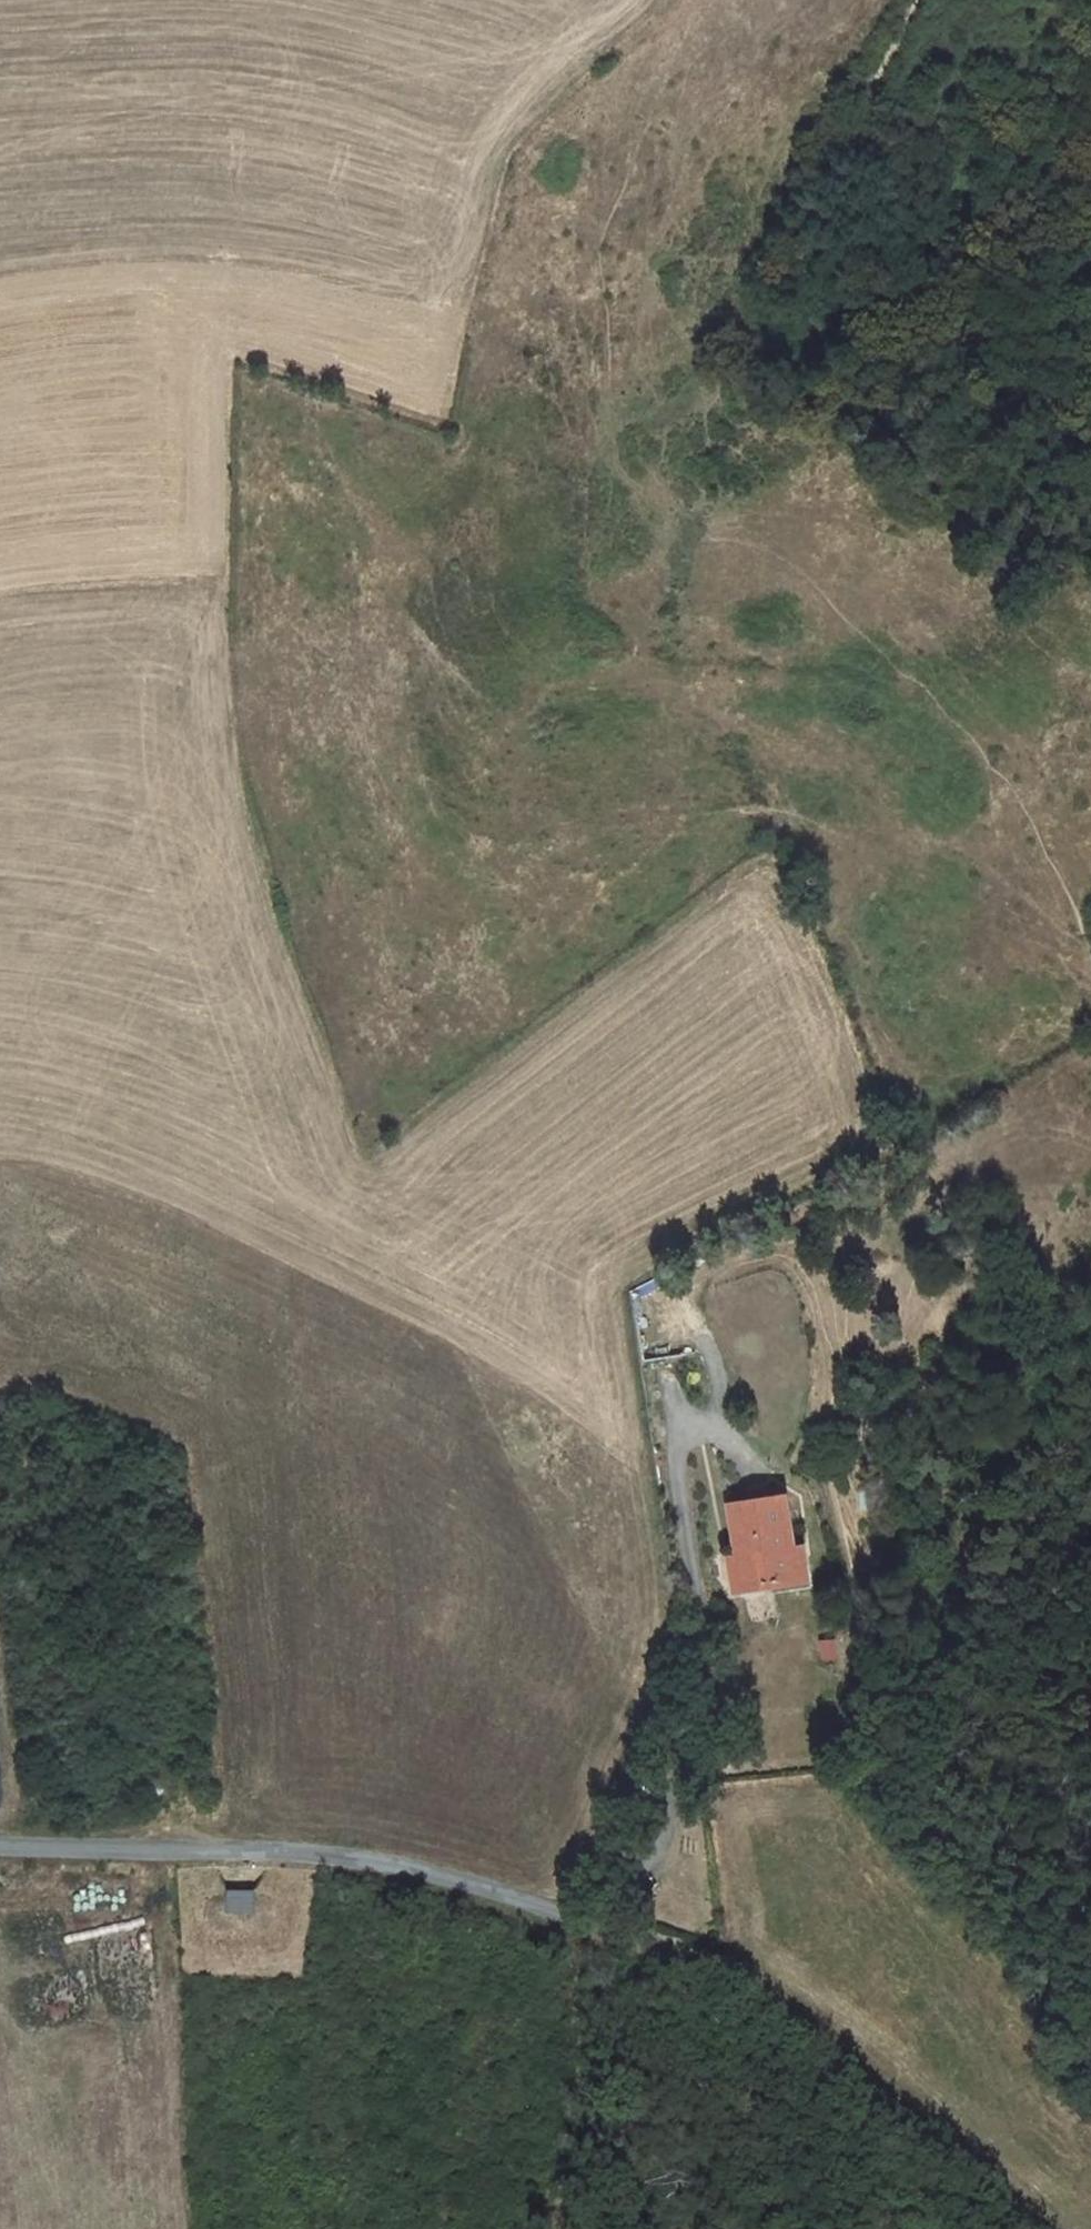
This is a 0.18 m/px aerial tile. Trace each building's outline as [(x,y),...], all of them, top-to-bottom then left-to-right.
[(742,1527),(755,1609),(823,1597),(819,1562),(806,1564),(798,1518),(742,1527)]
